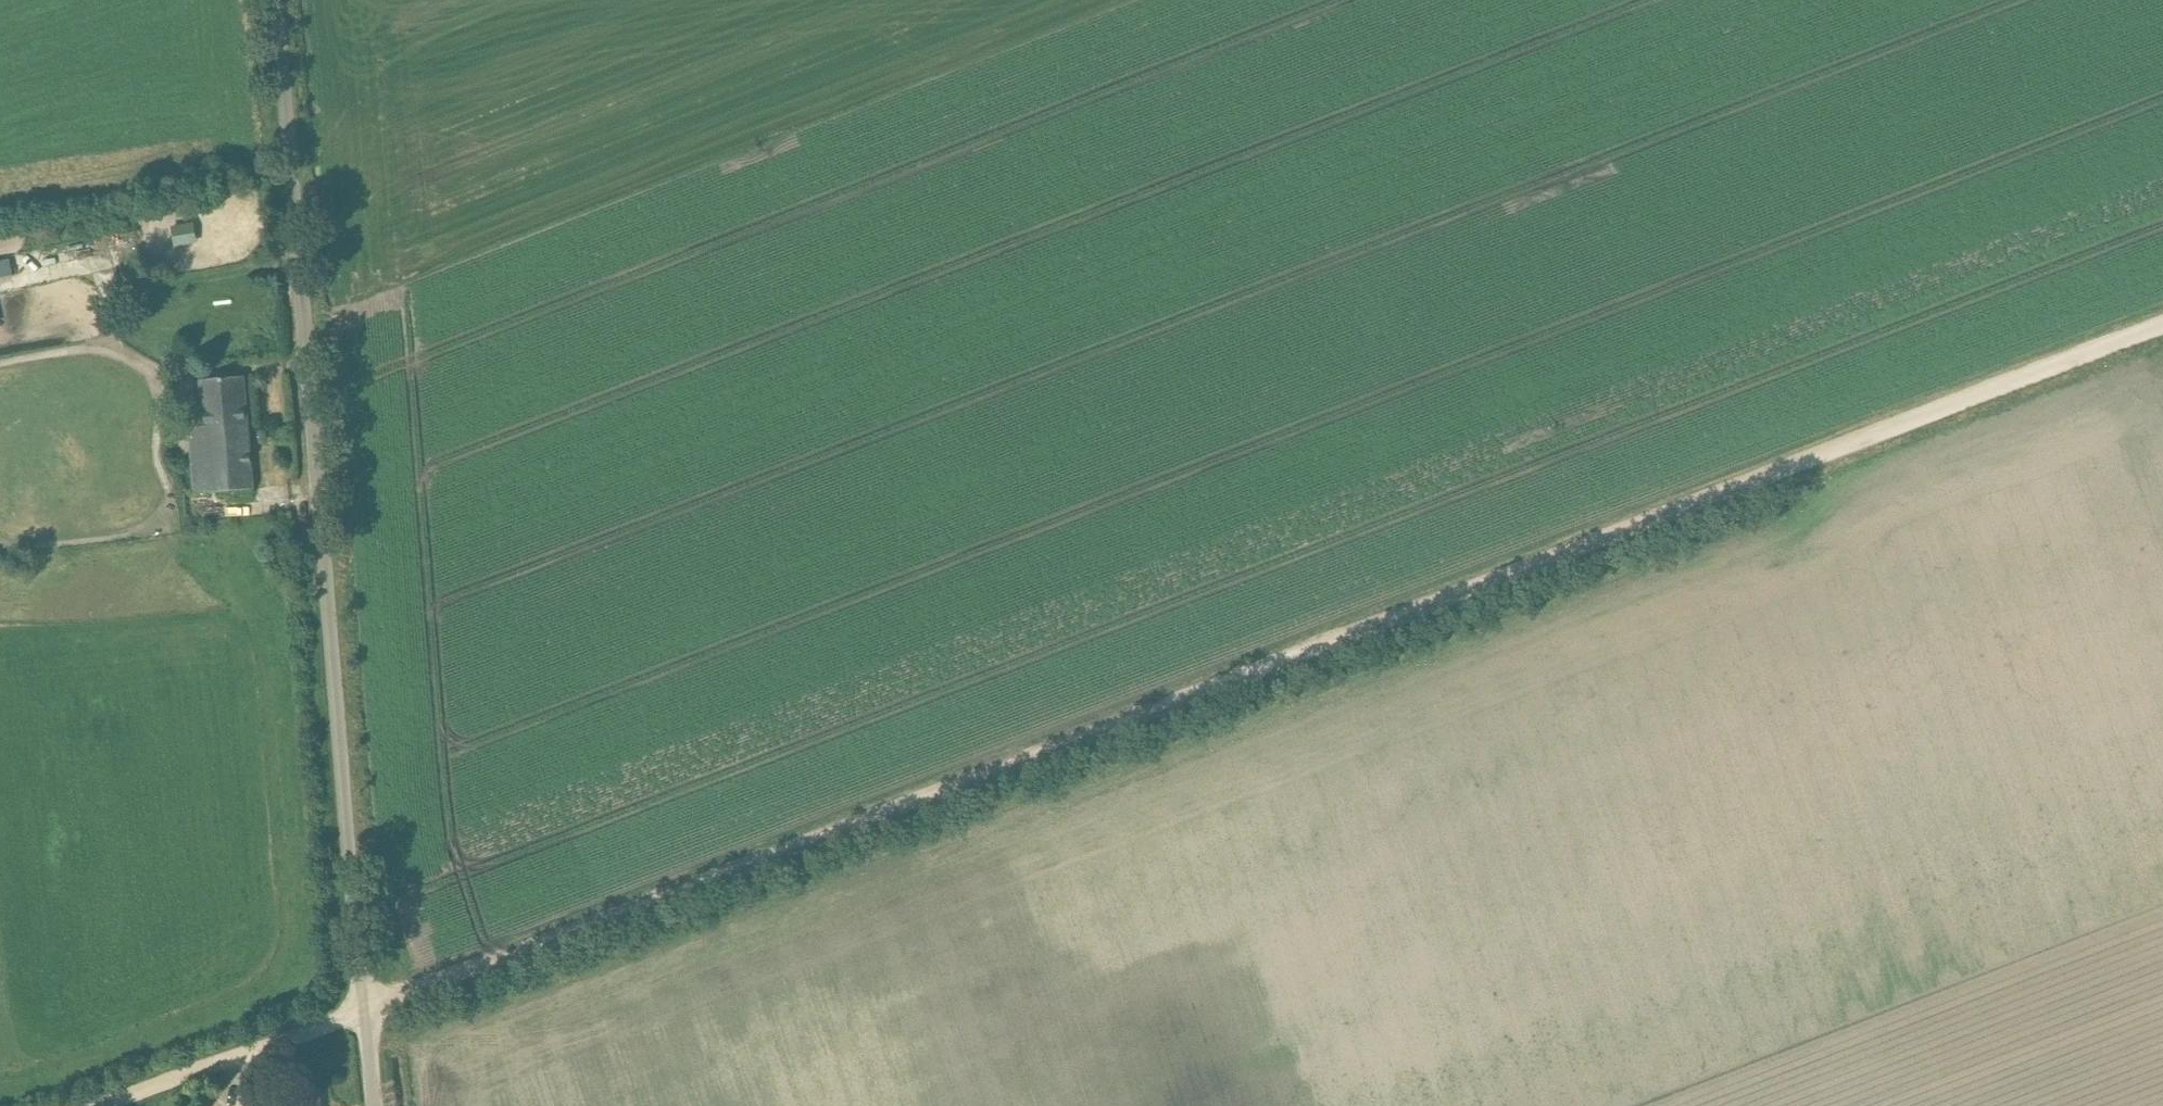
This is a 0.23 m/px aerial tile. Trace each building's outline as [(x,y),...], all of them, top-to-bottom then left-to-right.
[(244,377),(222,379),(198,381),(202,429),(190,430),(196,494),(254,489),(244,377)] [(343,932),(342,924),(334,925),(335,933),(343,932)] [(320,1088),(280,1091),(281,1105),(321,1105),(320,1088)]
